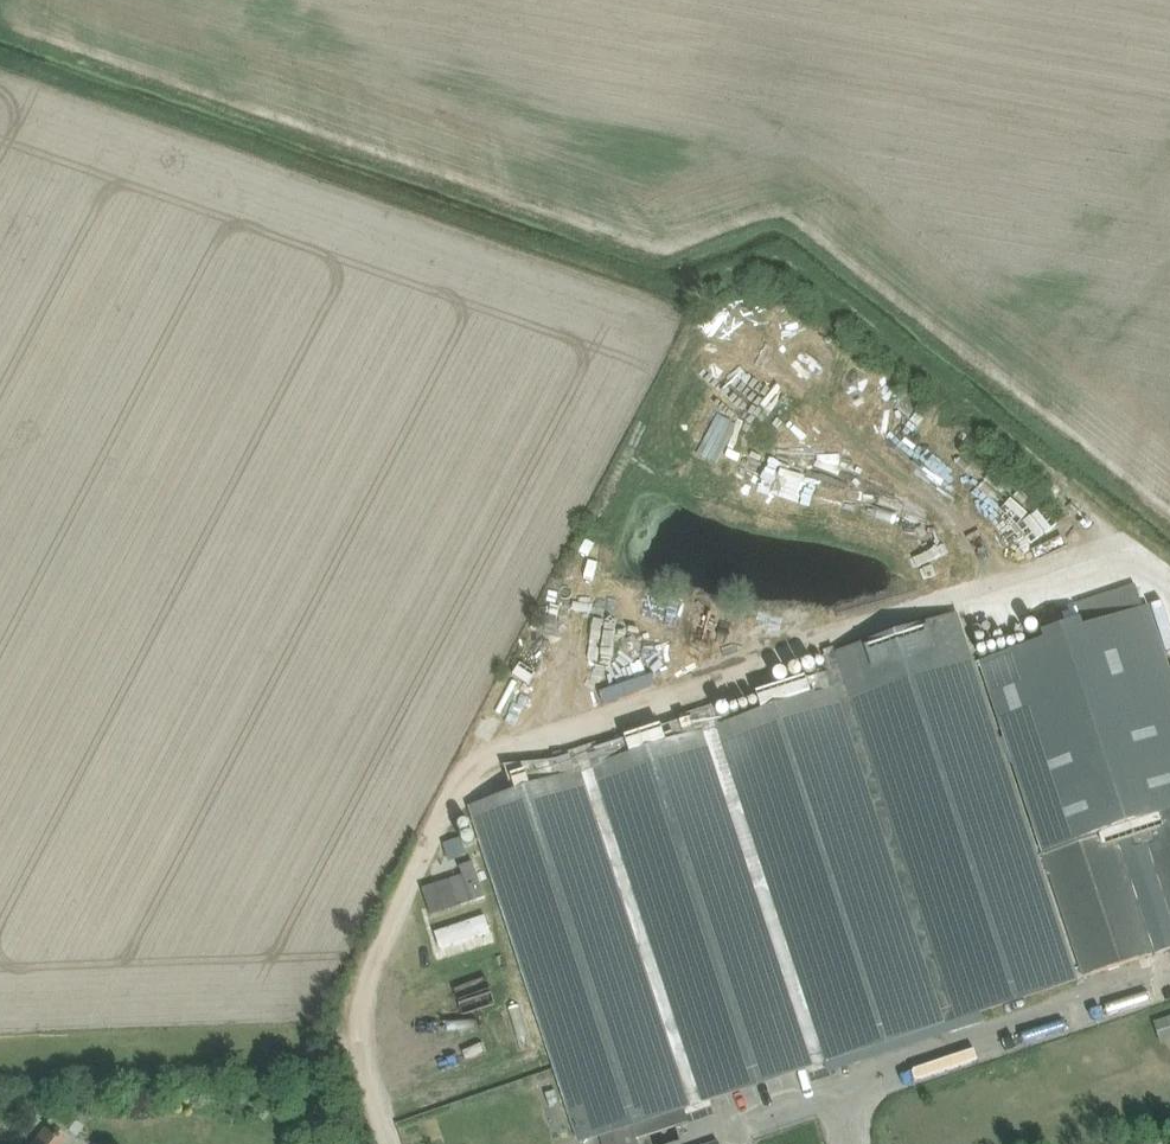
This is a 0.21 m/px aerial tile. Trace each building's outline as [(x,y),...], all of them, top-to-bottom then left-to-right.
[(982,663),(1043,850),(1044,854),(1169,813),(1169,670),(1149,608),(1144,610),(1136,586),(1071,607),(1076,622),(1037,635),(1040,644),(982,663)] [(580,1142),(602,1135),(631,1126),(660,1116),(946,1023),(1078,979),(958,613),(837,653),(835,647),(824,651),(826,655),(825,656),(829,671),(794,683),(757,695),(762,711),(719,725),(716,718),(696,725),(693,717),(566,759),(565,758),(556,760),(505,766),(513,792),(470,806),(580,1142)] [(1044,854),(1077,953),(1084,976),(1169,948),(1169,813),(1044,854)] [(460,838),(443,843),(448,860),(465,855),(460,838)] [(1155,1021),(1162,1042),(1169,1040),(1169,1016),(1155,1021)] [(660,1116),(631,1126),(636,1139),(665,1129),(660,1116)] [(27,1143),(57,1143),(63,1136),(44,1121),(27,1143)] [(602,1135),(605,1143),(637,1143),(636,1139),(631,1126),(602,1135)]
